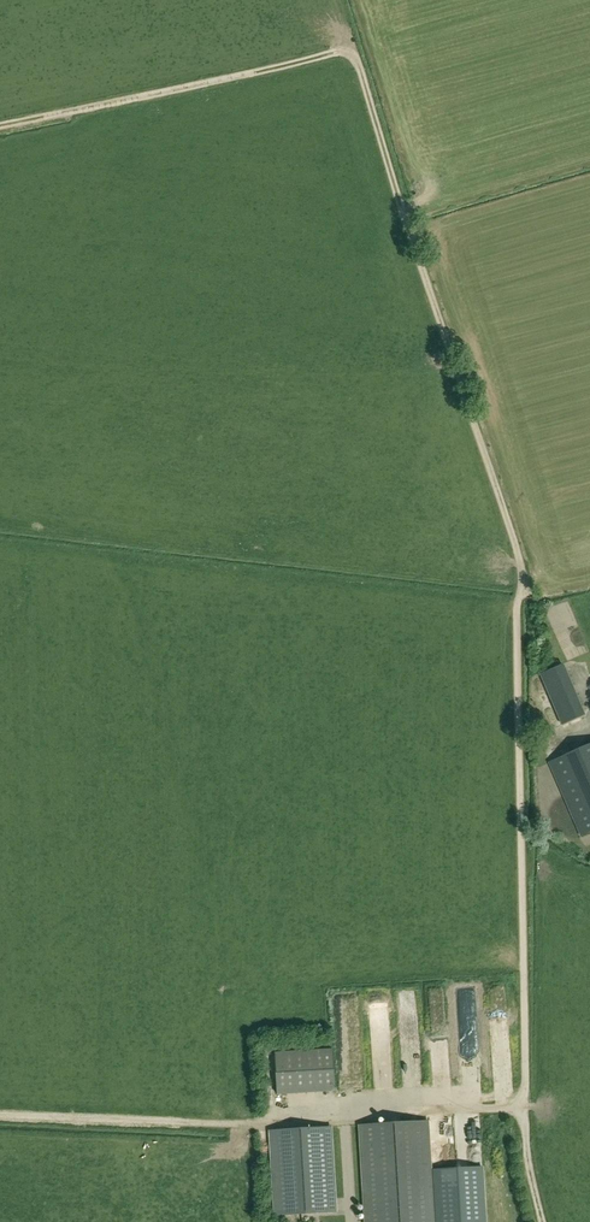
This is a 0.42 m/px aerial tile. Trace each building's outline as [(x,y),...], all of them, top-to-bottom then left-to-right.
[(564,664),(540,674),(561,725),(585,715),(564,664)] [(549,762),(582,836),(589,832),(589,744),(549,762)] [(445,983),(428,983),(428,1002),(444,1002),(445,983)] [(398,986),(400,1032),(416,1031),(414,986),(398,986)] [(419,1043),(418,1032),(401,1033),(401,1043),(419,1043)] [(277,1095),(335,1091),(333,1049),(275,1052),(277,1095)] [(387,1069),(388,1058),(373,1057),(373,1069),(387,1069)] [(364,1221),(435,1221),(432,1169),(429,1120),(358,1125),(364,1221)] [(338,1211),(333,1126),(275,1130),(280,1215),(338,1211)] [(432,1169),(435,1221),(486,1221),(483,1166),(432,1169)]
